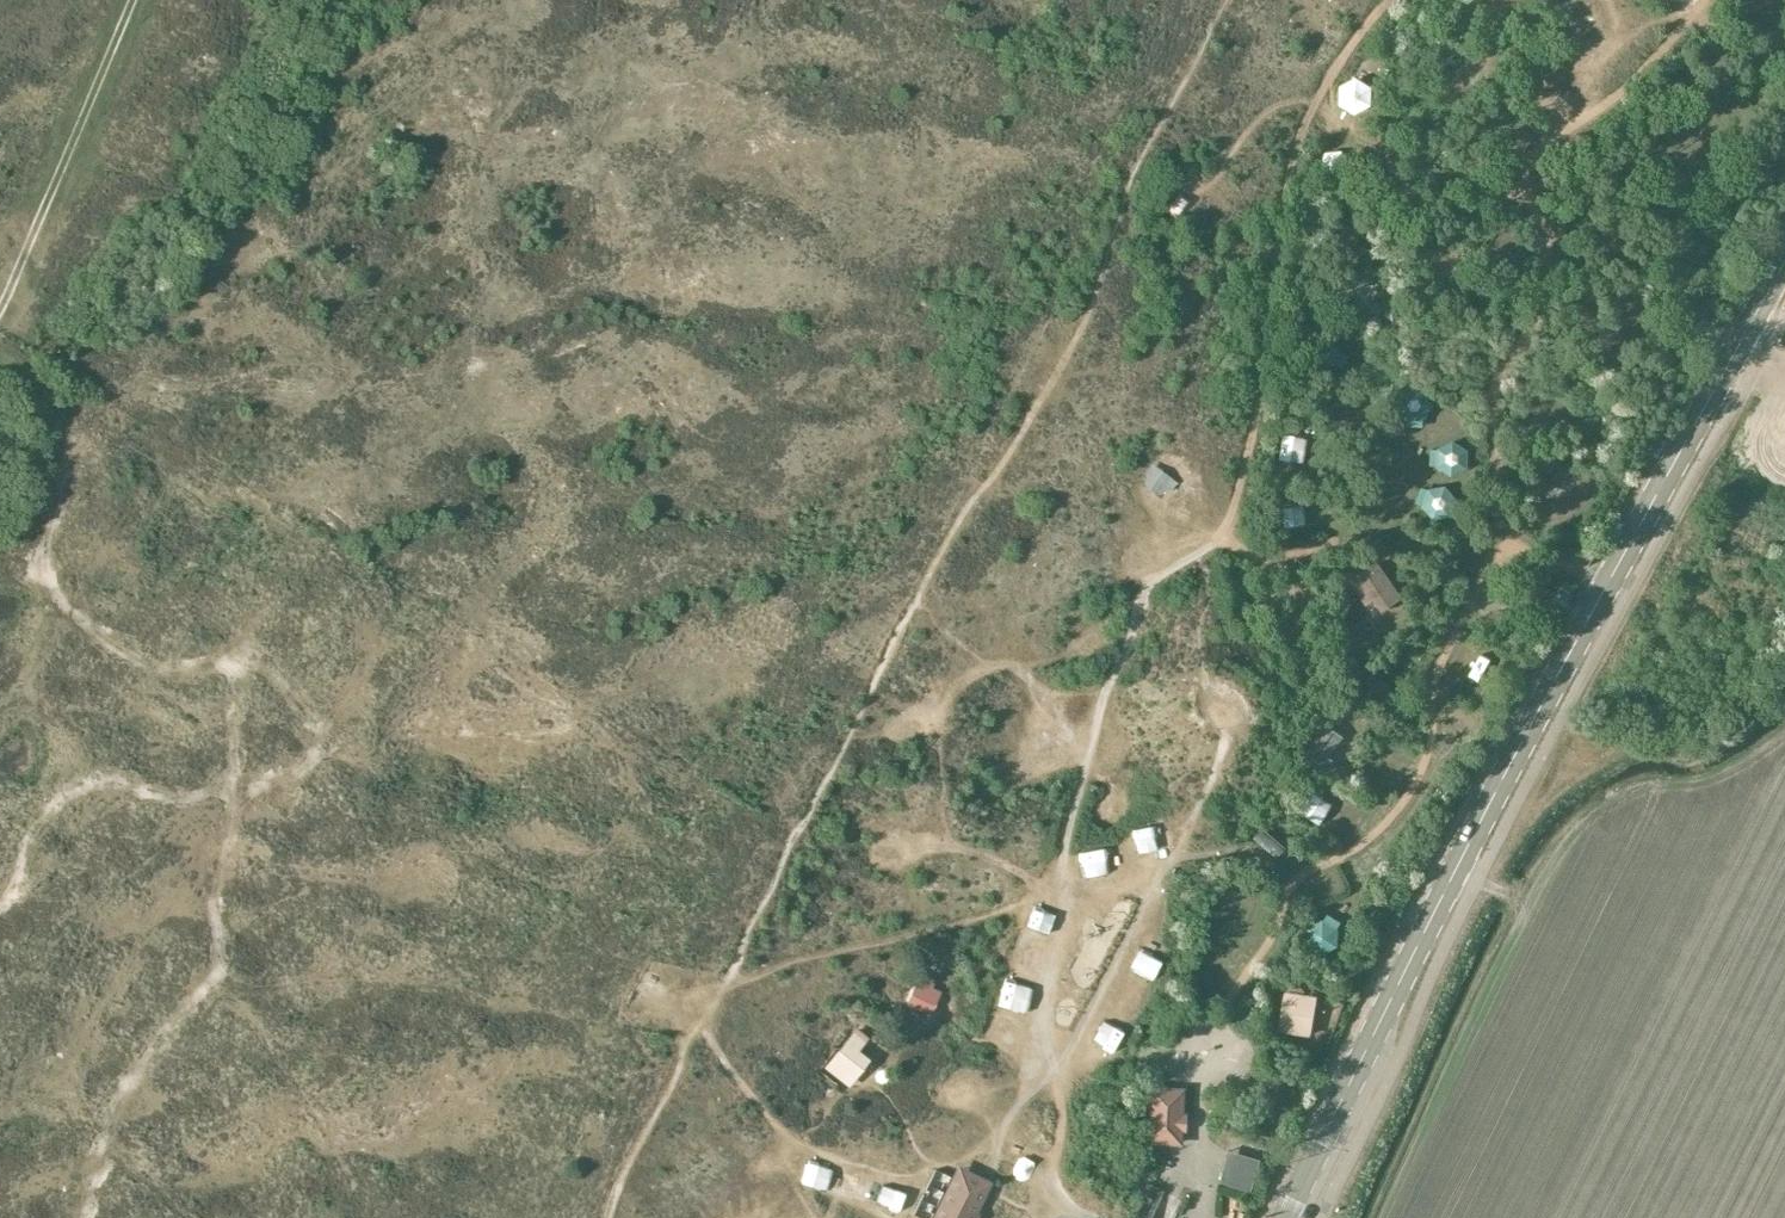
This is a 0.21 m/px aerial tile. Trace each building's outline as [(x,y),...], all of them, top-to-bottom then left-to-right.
[(1382,613),(1402,597),(1378,561),(1349,581),(1366,607),(1374,601),(1382,613)] [(1326,724),(1306,753),(1329,769),(1334,760),(1329,757),(1343,736),(1326,724)] [(916,981),(907,1003),(930,1014),(940,992),(916,981)] [(1286,992),(1279,1030),(1311,1036),(1317,996),(1286,992)] [(846,1040),(831,1059),(856,1081),(871,1060),(846,1040)] [(1153,1088),(1150,1141),(1181,1142),(1184,1090),(1153,1088)] [(983,1194),(977,1191),(983,1180),(964,1171),(959,1182),(953,1180),(935,1217),(972,1217),(983,1194)]
